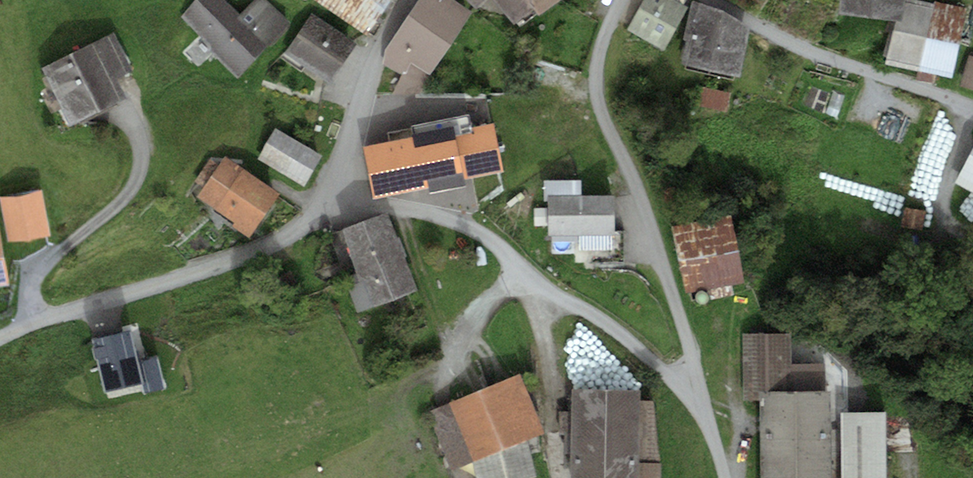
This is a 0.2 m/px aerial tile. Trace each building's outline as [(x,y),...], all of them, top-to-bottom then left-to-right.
[(224,0),(200,0),(181,19),(241,78),(290,29),(262,1),(244,20),(224,0)] [(316,9),(366,43),(395,0),(322,0),(316,9)] [(383,66),(406,81),(414,69),(431,80),(471,18),(448,3),(450,0),(425,0),(383,66)] [(476,11),(490,0),(466,0),(476,11)] [(514,28),(538,14),(529,0),(490,0),(514,28)] [(538,14),(561,0),(529,0),(538,14)] [(664,0),(645,0),(627,31),(662,53),(686,13),(664,0)] [(851,16),(897,19),(901,0),(852,0),(851,16)] [(936,14),(906,7),(893,65),(955,79),(971,10),(938,3),(936,14)] [(725,15),(694,7),(685,67),(738,80),(751,33),(725,15)] [(357,50),(313,20),(287,59),(330,89),(357,50)] [(115,41),(52,68),(75,122),(123,101),(116,84),(131,77),(115,41)] [(731,96),(703,91),(699,111),(727,116),(731,96)] [(490,127),(447,137),(457,179),(500,169),(490,127)] [(321,159),(276,134),(258,165),(303,191),(321,159)] [(447,137),(365,156),(375,198),(457,179),(447,137)] [(954,182),(972,192),(972,146),(954,182)] [(228,160),(198,200),(251,239),(280,199),(228,160)] [(585,183),(549,183),(550,237),(616,236),(615,197),(585,198),(585,183)] [(0,192),(0,196),(7,236),(49,228),(41,184),(0,192)] [(0,217),(0,273),(10,271),(1,217),(0,217)] [(730,217),(675,228),(687,291),(742,280),(730,217)] [(389,219),(340,235),(365,309),(414,292),(389,219)] [(748,339),(749,388),(766,388),(766,477),(835,477),(834,391),(796,391),(796,338),(748,339)] [(431,416),(452,472),(473,465),(477,477),(536,477),(527,444),(545,435),(523,380),(431,416)] [(573,393),(572,477),(662,477),(662,468),(643,468),(644,394),(573,393)] [(844,415),(845,477),(888,477),(888,415),(844,415)]
